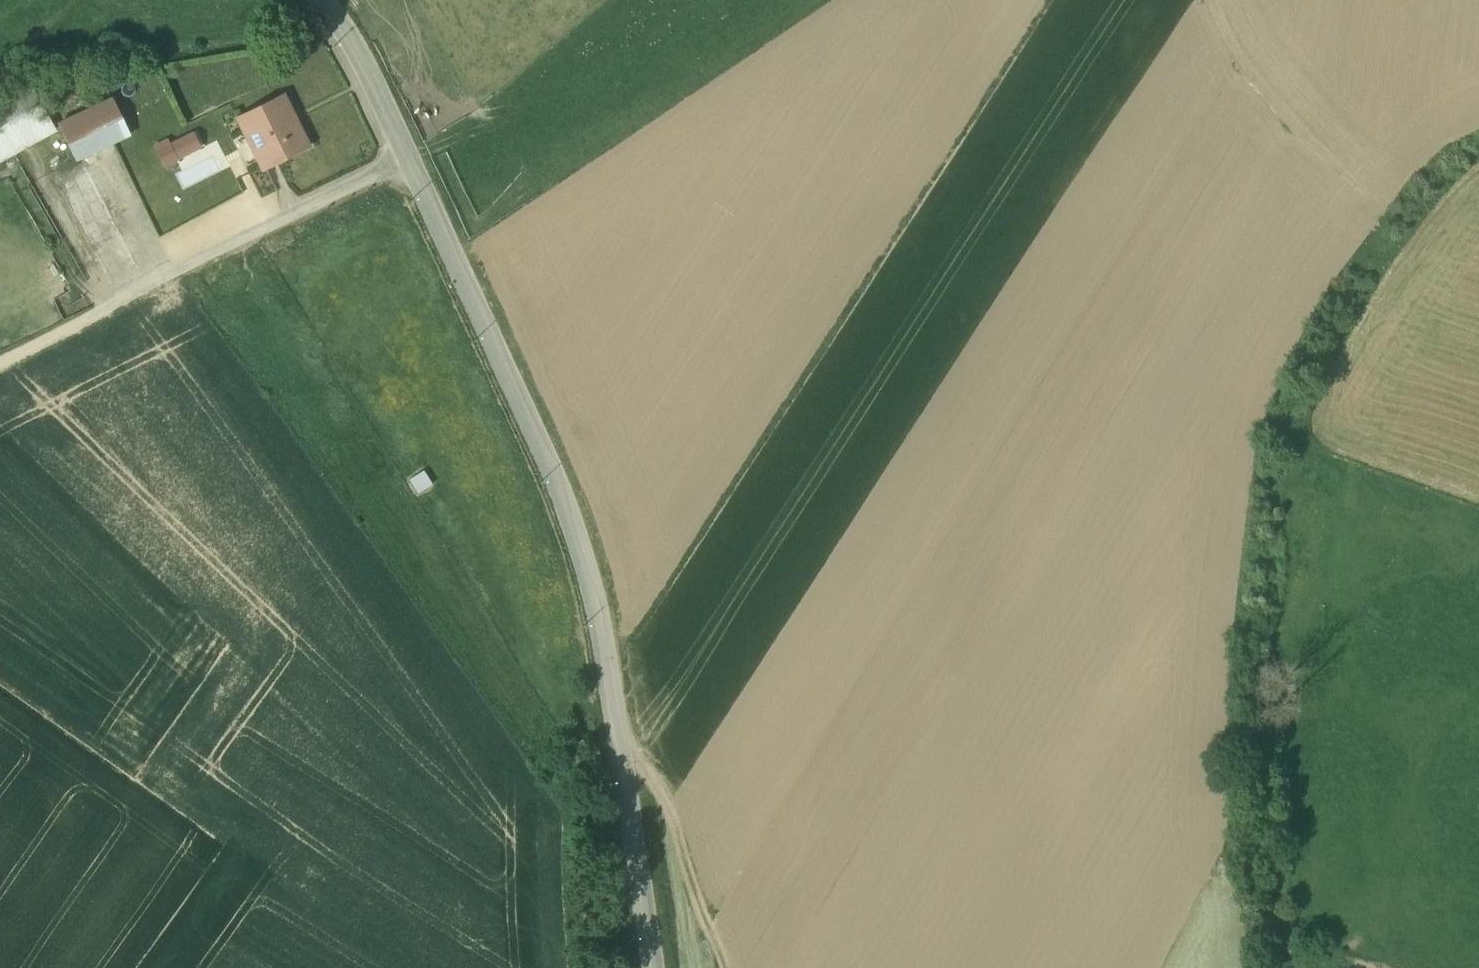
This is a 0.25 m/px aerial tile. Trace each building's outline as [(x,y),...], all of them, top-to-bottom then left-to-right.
[(111,96),(56,122),(55,122),(75,163),(111,145),(112,145),(150,224),(211,195),(212,195),(155,77),(112,98),(111,96)] [(56,130),(29,82),(28,82),(0,97),(0,162),(55,131),(56,130)] [(263,169),(308,146),(283,95),(236,118),(261,169),(263,169)]
